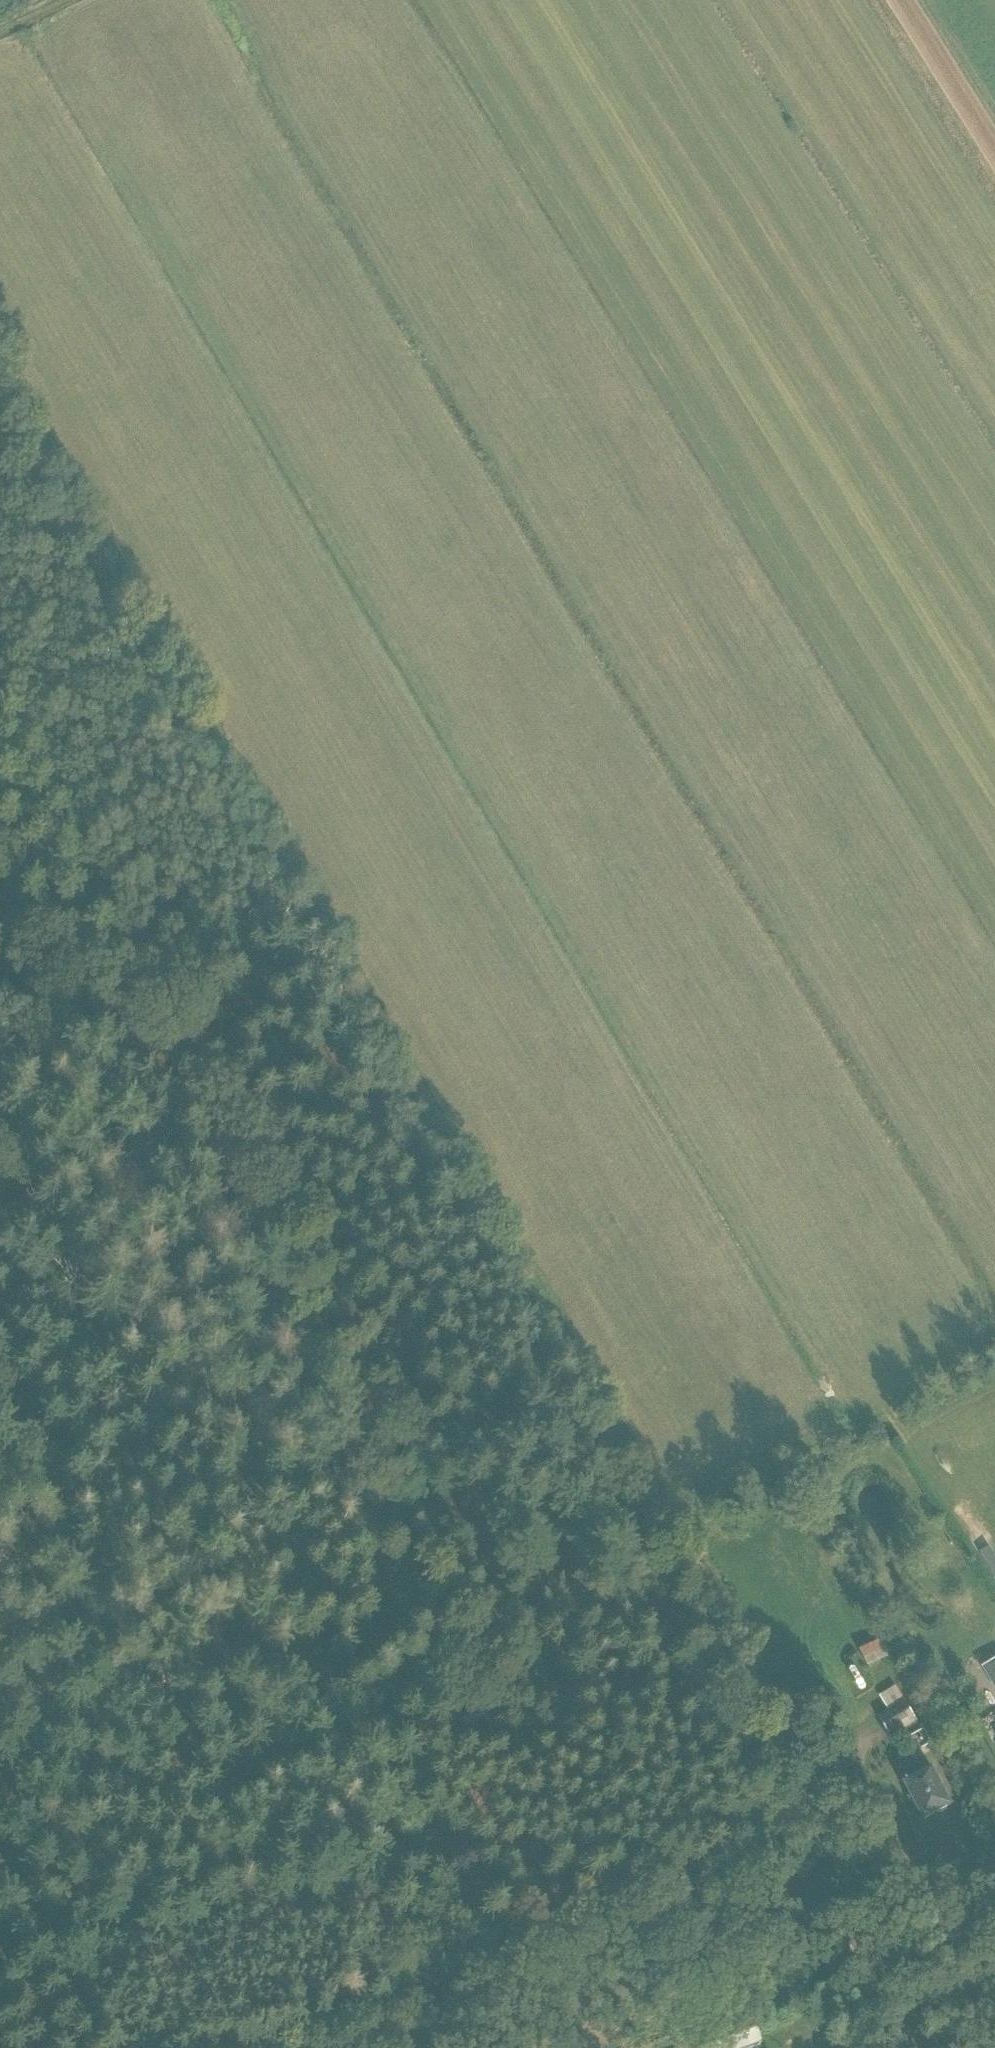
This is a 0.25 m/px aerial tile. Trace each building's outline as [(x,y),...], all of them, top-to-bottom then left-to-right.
[(891,1737),(917,1722),(897,1686),(878,1696),(887,1710),(879,1715),(891,1737)] [(925,1818),(951,1805),(932,1770),(924,1775),(916,1759),(902,1766),(910,1782),(907,1784),(913,1795),(911,1796),(915,1802),(918,1808),(919,1808),(925,1818)]
